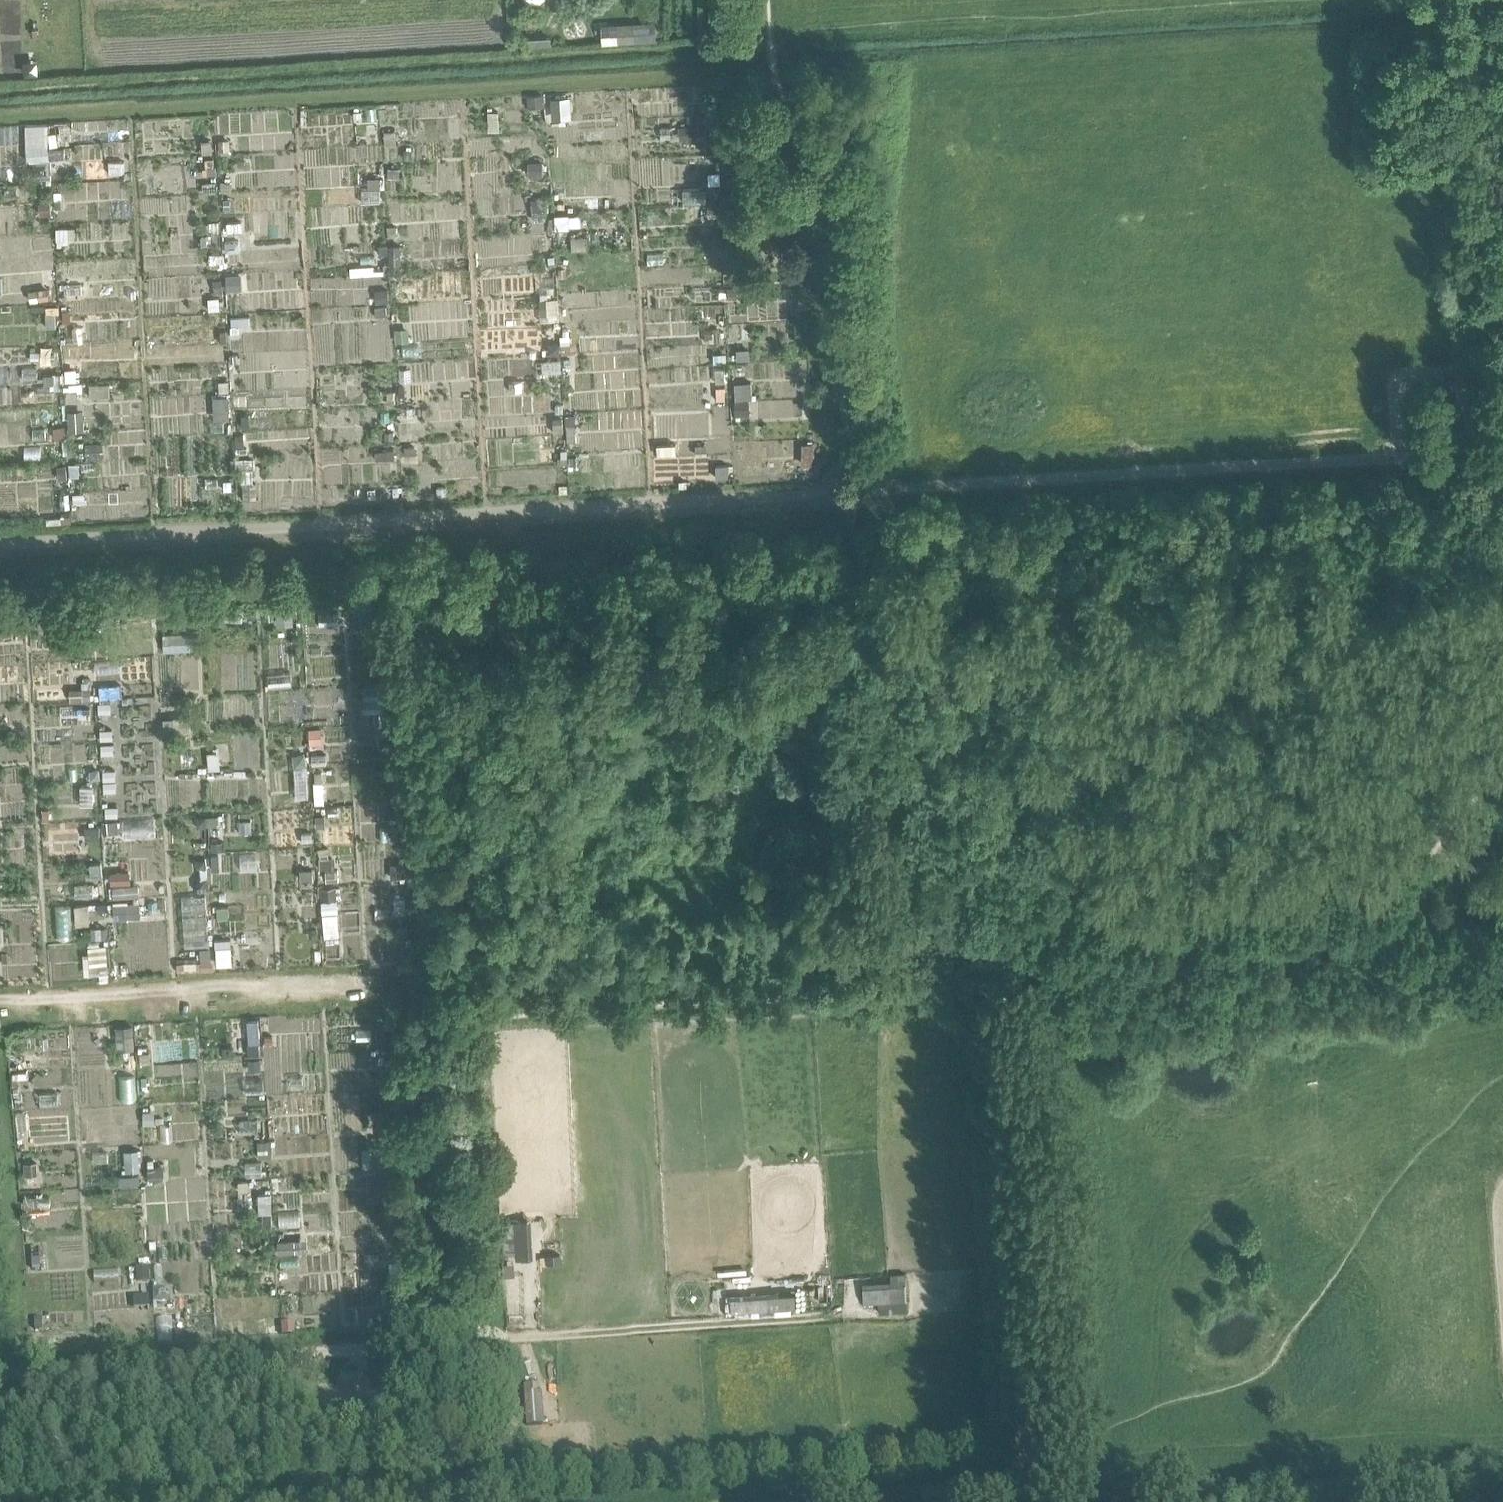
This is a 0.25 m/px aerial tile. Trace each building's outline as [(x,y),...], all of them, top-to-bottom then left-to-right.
[(514,1221),(516,1259),(529,1258),(527,1221),(514,1221)] [(869,1286),(870,1302),(878,1301),(906,1300),(905,1284),(869,1286)] [(730,1298),(731,1311),(768,1309),(767,1296),(730,1298)] [(906,1300),(878,1301),(879,1313),(906,1311),(906,1300)] [(539,1424),(536,1384),(524,1385),(526,1425),(539,1424)]
